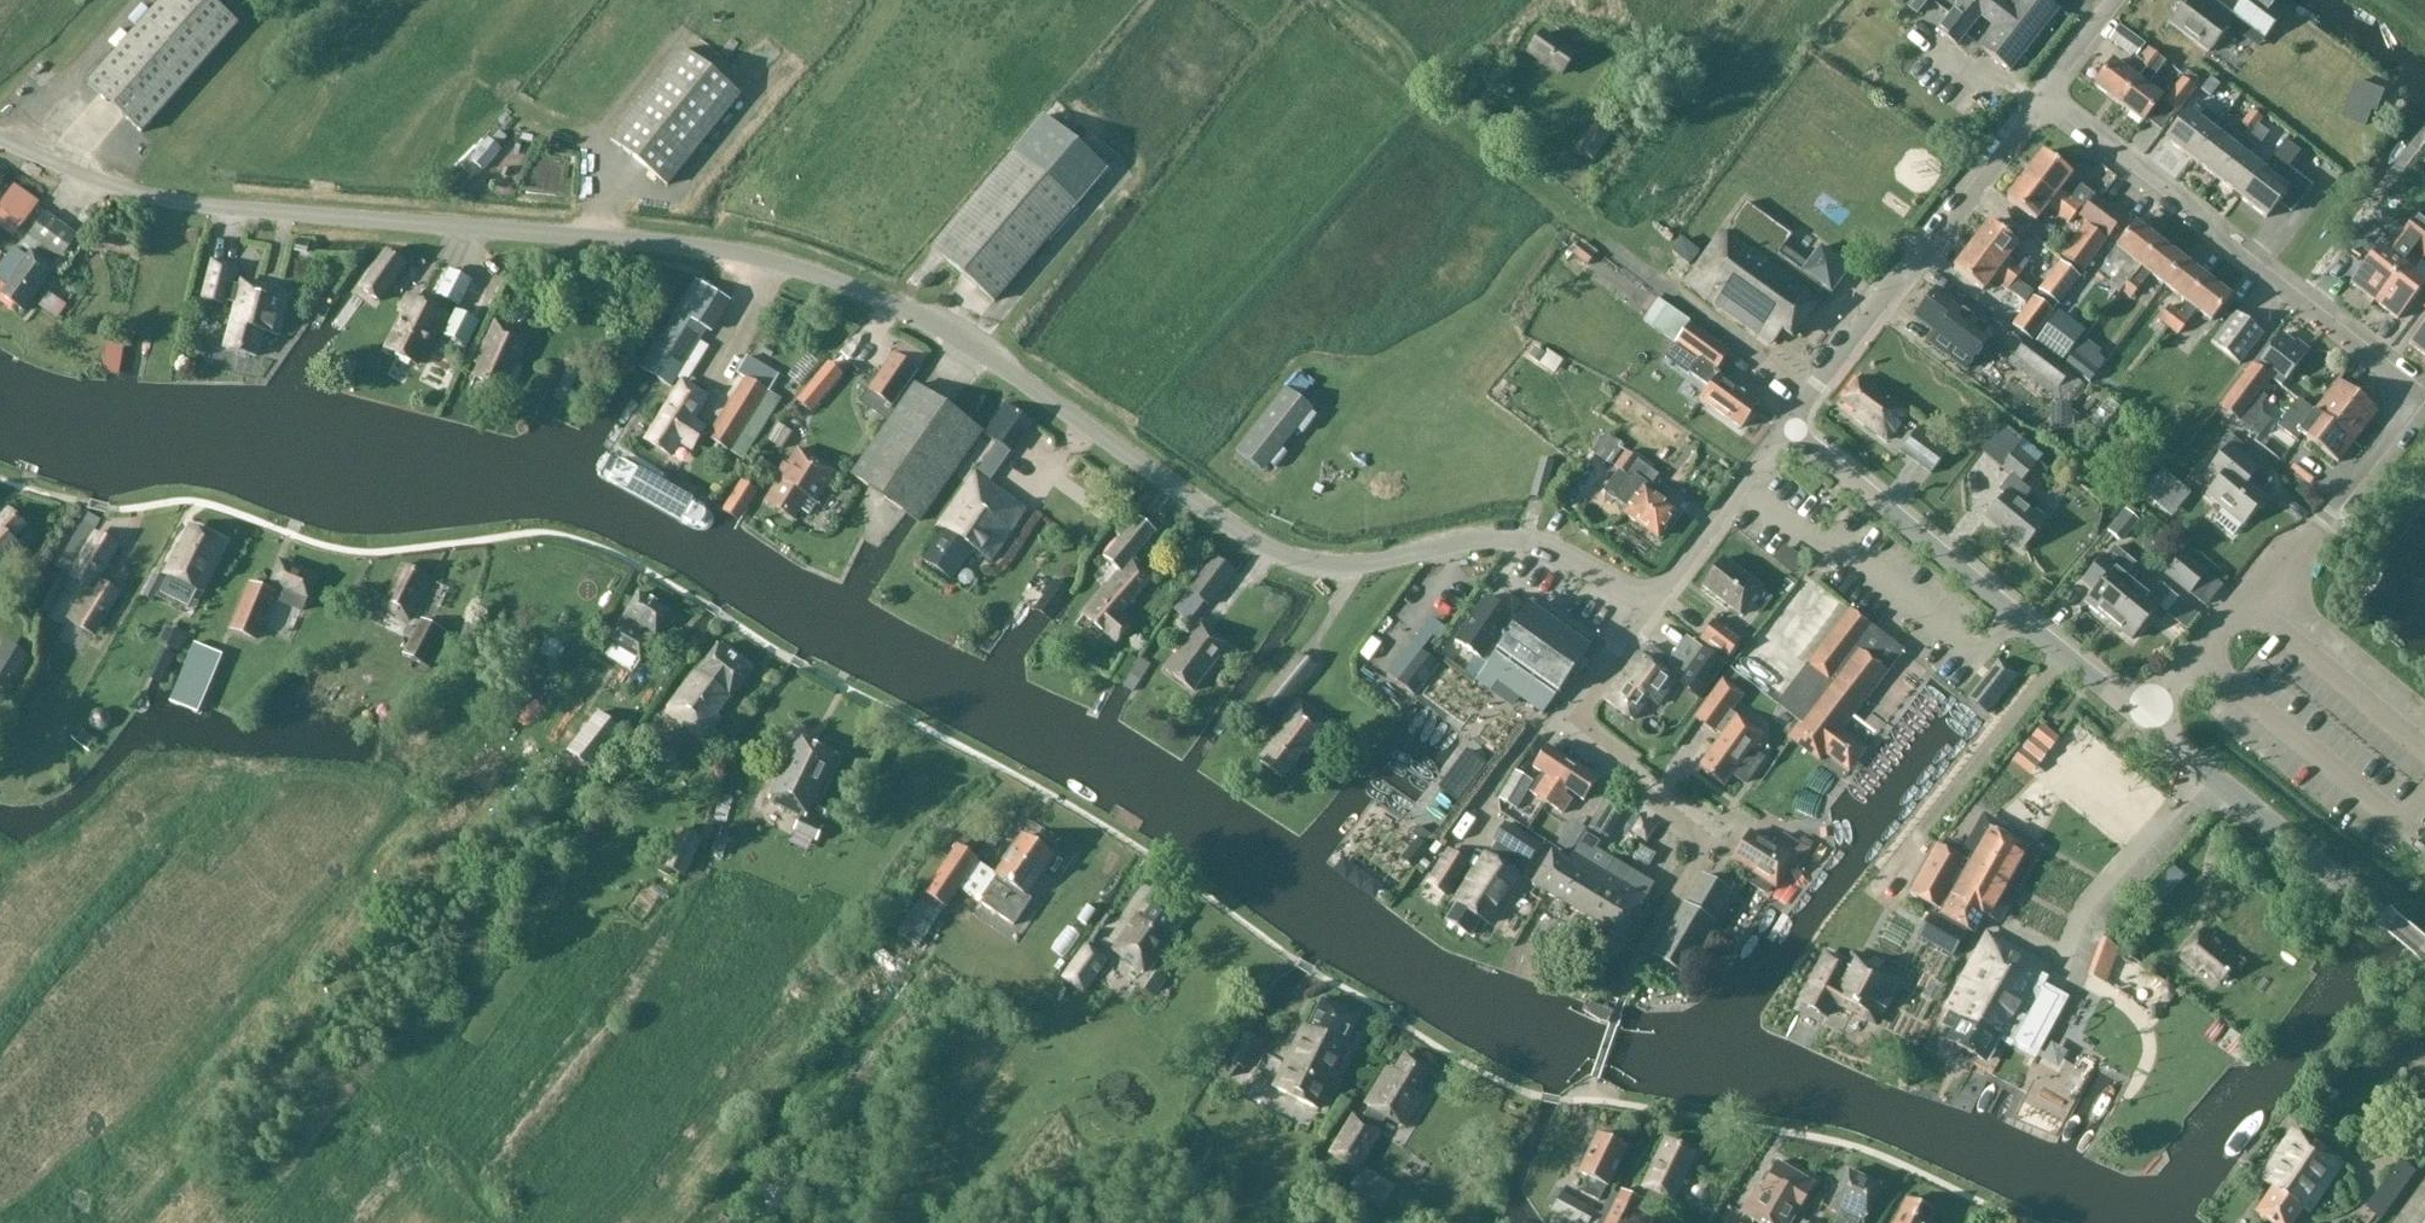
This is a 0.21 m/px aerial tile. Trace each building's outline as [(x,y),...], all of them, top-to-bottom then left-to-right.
[(88,86),(143,135),(239,26),(210,0),(165,0),(88,86)] [(1931,0),(1930,0),(1914,0),(1907,8),(1917,16),(1931,0)] [(1939,35),(1957,49),(1980,19),(1996,32),(1980,53),(2010,76),(2059,13),(2042,0),(1967,0),(1939,35)] [(2171,26),(2211,55),(2230,29),(2258,51),(2293,1),(2292,0),(2242,0),(2227,22),(2197,0),(2191,0),(2171,26)] [(2144,49),(2120,32),(2111,46),(2134,63),(2144,49)] [(1530,54),(1561,78),(1575,60),(1544,36),(1530,54)] [(2138,64),(2146,70),(2156,57),(2148,51),(2138,64)] [(684,52),(611,142),(667,188),(740,98),(684,52)] [(2138,82),(2119,107),(2143,125),(2162,101),(2147,89),(2166,64),(2156,57),(2146,70),(2138,82)] [(2095,88),(2119,107),(2138,82),(2114,63),(2095,88)] [(43,67),(29,78),(40,91),(54,80),(43,67)] [(2163,104),(2178,115),(2197,91),(2182,80),(2163,104)] [(2197,105),(2189,114),(2167,142),(2191,161),(2214,133),(2199,122),(2207,113),(2197,105)] [(1045,118),(932,250),(995,303),(1107,172),(1045,118)] [(1593,163),(1611,138),(1594,126),(1576,150),(1593,163)] [(2191,161),(2217,181),(2247,143),(2237,135),(2229,145),(2214,133),(2191,161)] [(471,162),(483,171),(502,151),(490,142),(471,162)] [(2263,171),(2241,200),(2267,220),(2280,203),(2293,213),(2313,188),(2288,169),(2300,154),(2285,142),(2263,171)] [(2217,181),(2241,200),(2263,171),(2248,159),(2255,150),(2247,143),(2217,181)] [(2076,216),(2090,227),(2107,240),(2124,218),(2096,196),(2095,197),(2081,187),(2072,199),(2061,191),(2072,177),(2043,155),(2026,178),(2076,216)] [(2078,173),(2101,188),(2110,174),(2088,159),(2078,173)] [(2008,201),(2037,223),(2048,209),(2069,225),(2076,216),(2026,178),(2008,201)] [(15,186),(0,208),(0,212),(15,222),(16,221),(24,226),(40,203),(15,186)] [(1686,285),(1772,347),(1782,332),(1792,339),(1818,303),(1816,302),(1825,289),(1831,294),(1849,270),(1821,249),(1803,273),(1779,256),(1792,238),(1746,205),(1731,227),(1733,228),(1726,238),(1722,235),(1686,285)] [(2,296),(25,313),(56,271),(56,270),(79,238),(47,215),(30,238),(43,248),(37,257),(33,253),(2,296)] [(2375,303),(2424,239),(2424,221),(2417,215),(2398,240),(2405,245),(2392,260),(2378,249),(2351,285),(2375,303)] [(1990,225),(1974,247),(2018,282),(2030,265),(2022,259),(2015,268),(2007,263),(2019,246),(1990,225)] [(2111,286),(2121,294),(2160,244),(2136,225),(2117,250),(2131,261),(2111,286)] [(2090,227),(2088,228),(2085,226),(2061,258),(2083,275),(2107,243),(2106,242),(2107,240),(2090,227)] [(2424,260),(2424,239),(2375,303),(2399,321),(2424,287),(2424,285),(2412,275),(2424,260)] [(1684,242),(1674,255),(1689,268),(1700,255),(1684,242)] [(1581,243),(1569,253),(1583,270),(1596,260),(1581,243)] [(2132,301),(2143,286),(2134,279),(2142,269),(2151,277),(2165,288),(2184,263),(2160,244),(2121,294),(2132,301)] [(2008,294),(2009,293),(2015,297),(2023,287),(2017,282),(2018,282),(1974,247),(1955,273),(1985,294),(1993,283),(2008,294)] [(409,265),(391,252),(364,290),(382,303),(409,265)] [(237,305),(232,325),(225,351),(260,360),(266,334),(277,337),(288,295),(243,284),(242,288),(231,285),(236,268),(214,263),(204,301),(226,306),(227,302),(237,305)] [(2165,288),(2189,306),(2208,282),(2184,263),(2165,288)] [(323,298),(330,274),(295,264),(288,289),(323,298)] [(2081,280),(2060,264),(2039,293),(2059,310),(2081,280)] [(436,298),(459,308),(457,311),(456,311),(442,336),(467,350),(481,324),(477,321),(489,299),(471,290),(474,284),(449,271),(436,298)] [(672,390),(709,331),(712,333),(731,303),(695,281),(677,311),(641,368),(672,390)] [(2231,300),(2208,282),(2189,306),(2170,331),(2179,337),(2197,313),(2212,324),(2231,300)] [(1914,319),(1933,334),(1926,343),(1965,374),(1996,337),(1937,290),(1914,319)] [(2011,328),(2033,343),(2054,315),(2035,299),(2011,328)] [(437,336),(446,319),(408,300),(399,316),(404,318),(386,353),(415,368),(433,334),(437,336)] [(1715,373),(1729,354),(1690,325),(1692,324),(1659,301),(1658,303),(1653,300),(1639,319),(1676,345),(1700,362),(1690,375),(1709,390),(1700,402),(1739,431),(1757,408),(1718,379),(1720,376),(1715,373)] [(2182,316),(2171,307),(2159,322),(2170,331),(2182,316)] [(2234,313),(2210,345),(2239,369),(2264,336),(2234,313)] [(2039,338),(2064,356),(2079,335),(2054,317),(2039,338)] [(516,366),(528,341),(496,327),(485,351),(487,352),(474,381),(501,393),(514,365),(516,366)] [(2424,357),(2424,327),(2410,345),(2424,357)] [(2293,347),(2281,337),(2260,364),(2286,383),(2309,353),(2296,343),(2293,347)] [(840,371),(857,349),(844,339),(827,361),(840,371)] [(2009,365),(2046,393),(2061,405),(2079,382),(2071,375),(2072,374),(2027,341),(2009,365)] [(794,402),(821,367),(794,347),(768,382),(794,402)] [(1525,360),(1551,378),(1560,364),(1535,347),(1525,360)] [(744,464),(783,403),(753,384),(765,366),(746,354),(734,372),(746,380),(707,440),(744,464)] [(2065,365),(2089,385),(2099,373),(2075,354),(2065,365)] [(885,421),(893,409),(919,372),(896,355),(861,404),(885,421)] [(842,376),(829,365),(798,402),(811,413),(842,376)] [(2243,427),(2244,426),(2260,437),(2272,422),(2263,416),(2262,407),(2267,399),(2263,395),(2274,382),(2253,366),(2221,411),(2243,427)] [(1861,379),(1843,402),(1859,415),(1856,419),(1886,442),(1907,415),(1861,379)] [(2340,384),(2315,415),(2335,430),(2359,399),(2340,384)] [(647,443),(670,458),(680,443),(693,452),(705,433),(692,424),(707,400),(684,385),(647,443)] [(854,476),(920,523),(982,434),(916,387),(854,476)] [(1236,453),(1264,476),(1314,414),(1286,391),(1236,453)] [(2379,414),(2359,399),(2335,430),(2355,445),(2379,414)] [(1004,407),(984,436),(1010,454),(1030,424),(1004,407)] [(2296,420),(2290,428),(2338,466),(2355,445),(2335,430),(2315,415),(2305,428),(2296,420)] [(779,425),(768,443),(783,452),(794,434),(779,425)] [(1951,451),(1919,428),(1900,453),(1931,477),(1951,451)] [(1592,456),(1611,467),(1625,447),(1606,434),(1592,456)] [(2255,456),(2236,440),(2212,469),(2223,479),(2209,496),(2244,526),(2266,499),(2250,485),(2261,472),(2250,462),(2255,456)] [(2038,465),(2018,450),(2001,470),(2020,486),(2038,465)] [(799,451),(767,505),(796,522),(802,512),(811,517),(837,474),(799,451)] [(1619,472),(1604,494),(1616,502),(1629,512),(1626,515),(1658,539),(1677,514),(1649,493),(1660,476),(1626,454),(1615,469),(1619,472)] [(1541,461),(1531,497),(1544,501),(1554,465),(1541,461)] [(946,532),(925,563),(951,582),(973,550),(991,563),(1026,512),(975,477),(940,528),(946,532)] [(2007,495),(1986,522),(2024,552),(2045,525),(2007,495)] [(9,510),(0,520),(0,554),(13,541),(10,539),(25,525),(9,510)] [(2114,527),(2125,536),(2138,520),(2127,511),(2114,527)] [(227,536),(190,519),(165,572),(168,574),(160,591),(189,604),(197,586),(202,589),(227,536)] [(1152,581),(1132,563),(1156,535),(1139,520),(1106,559),(1122,573),(1084,617),(1105,635),(1116,646),(1134,625),(1123,614),(1152,581)] [(1439,531),(1418,537),(1422,550),(1443,544),(1439,531)] [(72,577),(91,589),(95,592),(75,624),(94,636),(120,595),(97,580),(117,548),(99,536),(72,577)] [(2088,604),(2111,623),(2137,590),(2126,580),(2137,566),(2116,549),(2098,571),(2108,580),(2088,604)] [(2207,574),(2184,555),(2166,577),(2189,596),(2207,574)] [(1215,558),(1207,570),(1189,593),(1209,607),(1235,573),(1215,558)] [(1704,589),(1741,618),(1763,591),(1726,561),(1704,589)] [(252,586),(233,631),(256,640),(272,600),(302,613),(316,581),(283,566),(271,594),(252,586)] [(403,568),(382,609),(408,622),(429,582),(403,568)] [(2148,599),(2137,590),(2111,623),(2133,641),(2161,607),(2171,616),(2182,603),(2160,585),(2148,599)] [(640,662),(670,615),(639,596),(609,643),(640,662)] [(1874,598),(1864,609),(1876,620),(1886,609),(1874,598)] [(1486,602),(1457,643),(1488,666),(1476,683),(1491,694),(1498,684),(1543,716),(1573,675),(1588,652),(1528,610),(1518,624),(1486,602)] [(1801,725),(1789,740),(1820,763),(1825,755),(1850,774),(1868,750),(1842,730),(1885,674),(1857,652),(1873,630),(1850,613),(1778,707),(1801,725)] [(423,622),(417,632),(408,627),(403,637),(411,641),(402,657),(429,671),(450,635),(423,622)] [(187,633),(166,623),(158,642),(179,651),(187,633)] [(1700,642),(1726,661),(1735,667),(1748,652),(1740,645),(1743,643),(1715,623),(1700,642)] [(1229,649),(1202,627),(1166,673),(1194,694),(1229,649)] [(0,650),(0,713),(4,715),(36,663),(4,643),(0,650)] [(194,644),(170,702),(199,714),(222,656),(194,644)] [(720,647),(668,713),(705,741),(721,720),(717,716),(751,672),(720,647)] [(1415,700),(1441,668),(1421,652),(1397,682),(1397,683),(1415,700)] [(1700,702),(1727,666),(1705,653),(1678,687),(1700,702)] [(2027,674),(2004,654),(1965,703),(1988,724),(2027,674)] [(1116,682),(1125,688),(1139,662),(1128,657),(1116,682)] [(1317,672),(1300,657),(1261,705),(1278,719),(1317,672)] [(1677,683),(1640,659),(1609,707),(1636,725),(1651,703),(1661,709),(1677,683)] [(1767,678),(1761,691),(1770,696),(1781,673),(1750,659),(1746,668),(1767,678)] [(1700,768),(1725,787),(1739,768),(1741,770),(1764,739),(1730,714),(1743,698),(1724,684),(1697,721),(1715,734),(1716,732),(1723,737),(1700,768)] [(1276,744),(1261,763),(1284,780),(1305,752),(1308,754),(1330,725),(1301,703),(1273,741),(1276,744)] [(2230,732),(2240,714),(2226,706),(2216,725),(2230,732)] [(569,752),(581,762),(573,771),(585,781),(592,772),(623,732),(601,715),(569,752)] [(769,802),(802,818),(794,833),(789,845),(807,855),(814,842),(817,843),(825,828),(806,820),(837,759),(800,741),(769,802)] [(1457,741),(1439,777),(1463,788),(1481,752),(1457,741)] [(1530,795),(1547,806),(1573,767),(1548,750),(1534,770),(1550,780),(1547,785),(1540,781),(1530,795)] [(1598,784),(1573,767),(1547,806),(1562,817),(1572,803),(1565,798),(1569,793),(1584,804),(1598,784)] [(1517,811),(1533,783),(1515,773),(1499,800),(1517,811)] [(1410,822),(1429,833),(1441,813),(1422,801),(1410,822)] [(1607,803),(1598,818),(1590,831),(1606,841),(1623,814),(1607,803)] [(1571,823),(1554,849),(1570,860),(1587,833),(1571,823)] [(1507,824),(1495,843),(1529,865),(1541,846),(1507,824)] [(1936,846),(1909,894),(1941,911),(1939,915),(1971,933),(1981,914),(1992,920),(2009,891),(2019,897),(2025,887),(2029,890),(2045,861),(1986,828),(1966,863),(1936,846)] [(686,879),(702,841),(677,830),(660,867),(686,879)] [(1734,865),(1751,875),(1747,881),(1748,886),(1765,896),(1770,894),(1773,887),(1778,890),(1792,865),(1801,870),(1812,852),(1785,837),(1777,850),(1751,835),(1734,865)] [(1532,886),(1536,888),(1535,890),(1625,942),(1657,887),(1615,862),(1607,876),(1594,869),(1597,863),(1593,861),(1595,856),(1600,859),(1606,848),(1587,837),(1570,865),(1551,853),(1532,886)] [(1034,902),(1028,898),(1054,859),(1025,840),(1007,867),(1005,866),(997,877),(979,865),(980,863),(960,849),(928,898),(948,911),(961,892),(1016,929),(1034,902)] [(1431,851),(1417,840),(1401,859),(1416,870),(1431,851)] [(1450,852),(1426,885),(1449,899),(1469,866),(1450,852)] [(1458,905),(1446,923),(1469,938),(1481,920),(1490,926),(1521,877),(1487,855),(1456,904),(1458,905)] [(1669,882),(1677,867),(1656,856),(1648,871),(1669,882)] [(1731,894),(1702,877),(1655,959),(1684,976),(1731,894)] [(1743,891),(1733,912),(1755,922),(1765,901),(1743,891)] [(900,937),(924,947),(940,909),(916,899),(900,937)] [(1137,919),(1114,953),(1145,974),(1169,941),(1164,938),(1179,918),(1156,902),(1142,923),(1137,919)] [(1918,937),(1953,957),(1966,933),(1931,913),(1918,937)] [(2006,914),(1997,929),(2025,945),(2034,931),(2006,914)] [(2238,964),(2202,934),(2180,960),(2199,976),(2203,971),(2221,985),(2238,964)] [(1943,1026),(1953,1032),(1945,1046),(1981,1066),(1982,1064),(1994,1071),(2005,1052),(1999,1048),(2002,1043),(2005,1045),(2006,1043),(2011,1046),(2010,1048),(2031,1060),(2061,1007),(2041,996),(2039,999),(2034,996),(2046,974),(1986,940),(1944,1014),(1948,1017),(1943,1026)] [(1064,979),(1084,995),(1109,965),(1086,950),(1064,979)] [(2085,975),(2093,964),(2075,952),(2067,963),(2085,975)] [(1829,957),(1803,1007),(1832,1022),(1841,1004),(1878,1023),(1900,982),(1857,960),(1852,969),(1829,957)] [(2140,1007),(2162,1022),(2179,999),(2157,983),(2140,1007)] [(1306,1029),(1275,1090),(1319,1112),(1350,1050),(1346,1048),(1359,1020),(1323,1003),(1310,1031),(1306,1029)] [(2247,1069),(2256,1054),(2226,1035),(2217,1050),(2247,1069)] [(1258,1044),(1249,1039),(1232,1062),(1244,1071),(1262,1047),(1258,1044)] [(1355,1119),(1332,1156),(1353,1169),(1385,1118),(1404,1130),(1422,1101),(1417,1098),(1432,1073),(1407,1058),(1397,1075),(1390,1071),(1368,1107),(1372,1110),(1363,1124),(1355,1119)] [(2293,1135),(2259,1184),(2271,1193),(2254,1218),(2262,1222),(2296,1222),(2303,1214),(2307,1217),(2341,1167),(2293,1135)] [(1582,1176),(1588,1179),(1581,1194),(1600,1203),(1607,1188),(1608,1189),(1628,1151),(1602,1138),(1582,1176)] [(1696,1156),(1668,1142),(1644,1190),(1671,1204),(1696,1156)] [(1762,1192),(1757,1189),(1741,1216),(1753,1222),(1793,1222),(1814,1187),(1778,1166),(1762,1192)] [(2414,1174),(2402,1166),(2380,1196),(2393,1203),(2414,1174)] [(1386,1186),(1361,1171),(1348,1193),(1373,1208),(1386,1186)] [(1882,1188),(1849,1173),(1830,1212),(1839,1216),(1835,1222),(1865,1222),(1882,1188)] [(1645,1201),(1622,1190),(1604,1222),(1635,1222),(1645,1201)] [(1551,1213),(1552,1214),(1569,1222),(1599,1222),(1603,1216),(1562,1193),(1551,1213)] [(2404,1222),(2424,1222),(2424,1194),(2404,1222)] [(1935,1210),(1907,1195),(1892,1222),(1928,1222),(1935,1210)]
